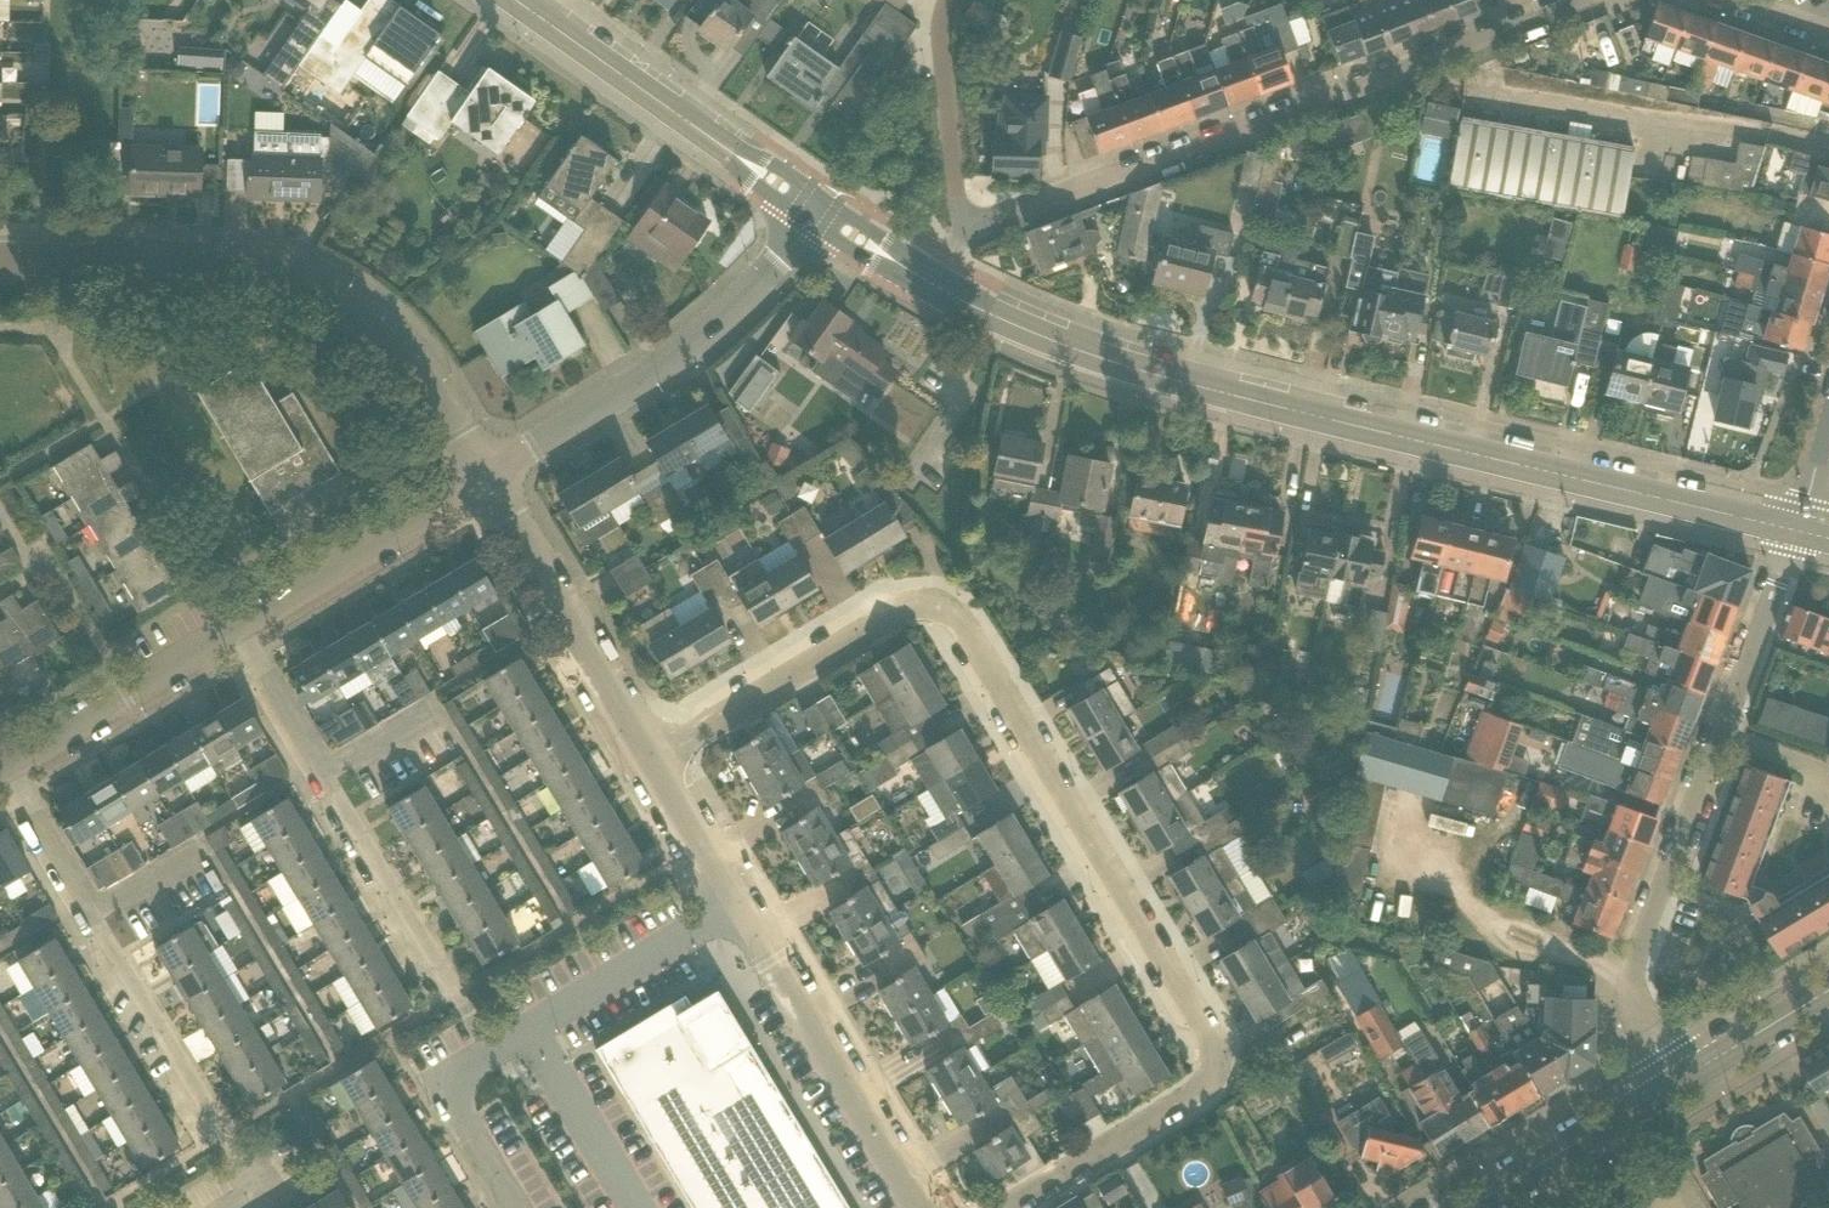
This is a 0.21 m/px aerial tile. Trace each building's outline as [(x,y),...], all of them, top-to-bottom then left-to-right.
[(322,0),(293,0),(309,11),(263,75),(283,88),(299,66),(299,65),(316,40),(317,41),(327,27),(311,16),(322,0)] [(413,71),(414,72),(441,34),(400,6),(396,12),(379,0),(369,0),(333,52),(317,41),(316,40),(299,65),(299,66),(339,94),(368,53),(407,80),(413,71)] [(700,30),(728,50),(757,9),(771,19),(784,0),(721,0),(700,30)] [(898,12),(906,0),(883,0),(885,2),(898,12)] [(992,10),(977,0),(975,0),(963,19),(978,30),(992,10)] [(1351,15),(1367,53),(1389,45),(1372,0),(1357,0),(1362,11),(1351,15)] [(1389,45),(1411,36),(1396,0),(1372,0),(1389,45)] [(1411,36),(1432,28),(1421,0),(1396,0),(1411,36)] [(1432,28),(1454,19),(1446,0),(1421,0),(1432,28)] [(1476,11),(1472,0),(1446,0),(1454,19),(1476,11)] [(835,100),(832,104),(852,119),(858,110),(871,91),(917,25),(898,12),(885,2),(862,35),(863,36),(839,69),(794,37),(767,76),(812,108),(816,102),(818,104),(822,98),(820,96),(823,91),(835,100)] [(1688,13),(1658,2),(1643,43),(1638,41),(1632,25),(1618,31),(1629,58),(1638,55),(1649,58),(1655,41),(1676,48),(1688,13)] [(1262,93),(1292,82),(1282,54),(1296,49),(1299,48),(1283,5),(1267,11),(1268,13),(1250,19),(1253,28),(1239,33),(1262,93)] [(1347,7),(1321,16),(1340,64),(1367,53),(1351,15),(1350,15),(1347,7)] [(1716,23),(1688,13),(1676,48),(1703,58),(1704,58),(1716,23)] [(772,18),(760,37),(776,48),(788,29),(772,18)] [(1069,81),(1076,55),(1084,27),(1066,22),(1064,32),(1063,31),(1050,75),(1069,81)] [(1719,64),(1733,69),(1745,34),(1716,23),(1704,58),(1703,58),(1692,91),(1668,86),(1665,100),(1697,106),(1700,92),(1703,93),(1707,82),(1712,84),(1719,64)] [(1208,51),(1229,105),(1262,93),(1239,33),(1226,38),(1222,39),(1225,45),(1208,51)] [(140,66),(141,34),(124,34),(123,65),(140,66)] [(1745,34),(1733,69),(1762,79),(1775,44),(1745,34)] [(43,44),(28,43),(28,53),(43,54),(43,44)] [(1805,55),(1775,44),(1762,79),(1793,90),(1805,55)] [(1167,88),(1166,88),(1150,94),(1163,130),(1196,118),(1174,57),(1169,45),(1158,49),(1161,61),(1158,62),(1167,88)] [(1208,51),(1206,45),(1174,57),(1196,118),(1229,105),(1208,51)] [(223,50),(178,46),(177,69),(222,73),(223,50)] [(28,53),(28,63),(42,63),(43,54),(28,53)] [(1805,55),(1793,90),(1822,100),(1828,82),(1828,64),(1805,55)] [(1150,94),(1135,100),(1120,59),(1106,64),(1108,69),(1104,70),(1131,142),(1163,130),(1150,94)] [(483,66),(482,67),(466,90),(439,70),(406,115),(439,139),(452,120),(497,153),(522,119),(524,120),(528,114),(527,113),(534,102),(483,66)] [(1606,88),(1609,73),(1609,72),(1590,68),(1587,84),(1606,88)] [(1104,110),(1101,111),(1072,122),(1085,159),(1131,142),(1104,70),(1095,74),(1098,84),(1094,85),(1104,110)] [(1619,91),(1645,96),(1648,82),(1621,76),(1619,91)] [(1668,86),(1648,82),(1645,96),(1665,100),(1668,86)] [(878,96),(871,91),(858,110),(865,115),(878,96)] [(1456,123),(1461,98),(1429,92),(1424,117),(1456,123)] [(1047,98),(1007,97),(1005,137),(994,136),(993,175),(1038,176),(1039,139),(1046,139),(1047,98)] [(41,105),(26,105),(26,114),(41,115),(41,105)] [(134,108),(119,108),(118,142),(133,142),(134,108)] [(1404,123),(1410,119),(1403,109),(1393,116),(1396,119),(1400,121),(1404,123)] [(1326,129),(1327,147),(1327,153),(1371,137),(1362,113),(1325,126),(1326,129)] [(26,114),(26,124),(40,124),(41,115),(26,114)] [(1461,116),(1448,190),(1620,220),(1633,147),(1461,116)] [(377,157),(359,144),(331,125),(329,159),(360,181),(377,157)] [(1327,147),(1326,129),(1316,131),(1318,148),(1327,147)] [(247,197),(320,200),(322,158),(320,158),(321,136),(255,134),(254,156),(253,156),(252,176),(248,176),(247,197)] [(539,197),(587,230),(564,263),(577,272),(575,273),(583,278),(596,259),(597,261),(621,226),(600,212),(604,206),(592,197),(617,160),(581,135),(550,180),(539,197)] [(1749,193),(1764,146),(1739,142),(1737,163),(1692,156),(1687,184),(1709,188),(1717,188),(1749,193)] [(131,193),(199,196),(200,178),(221,179),(222,168),(199,167),(200,149),(133,147),(131,193)] [(1266,155),(1247,151),(1242,174),(1239,186),(1257,190),(1258,190),(1266,155)] [(1825,167),(1826,163),(1793,153),(1788,172),(1815,180),(1810,195),(1800,192),(1796,206),(1828,216),(1828,168),(1825,167)] [(1250,220),(1273,225),(1282,183),(1275,182),(1276,179),(1285,181),(1289,164),(1279,162),(1280,158),(1266,155),(1258,190),(1257,190),(1250,220)] [(1161,182),(1133,193),(1120,255),(1145,260),(1161,182)] [(629,240),(674,271),(690,248),(691,249),(702,233),(701,232),(709,221),(664,190),(629,240)] [(1796,206),(1791,223),(1785,221),(1776,249),(1792,254),(1828,265),(1828,216),(1796,206)] [(1029,231),(1044,270),(1089,254),(1087,249),(1095,246),(1101,239),(1098,230),(1089,229),(1081,232),(1075,215),(1029,231)] [(1335,256),(1351,260),(1357,233),(1359,220),(1345,216),(1345,221),(1343,220),(1335,256)] [(1567,242),(1572,223),(1553,218),(1548,237),(1567,242)] [(1678,230),(1646,224),(1642,244),(1674,250),(1678,230)] [(1155,281),(1202,293),(1212,253),(1228,256),(1233,233),(1200,225),(1195,247),(1165,240),(1155,281)] [(507,245),(506,232),(491,234),(492,247),(507,245)] [(1263,252),(1251,299),(1264,302),(1263,308),(1283,314),(1297,261),(1301,243),(1268,235),(1263,252)] [(1619,268),(1635,271),(1641,248),(1625,244),(1619,268)] [(1759,260),(1745,256),(1740,271),(1754,275),(1821,294),(1828,267),(1828,265),(1792,254),(1788,269),(1759,260)] [(621,301),(597,261),(596,259),(583,278),(594,297),(596,296),(604,311),(621,301)] [(1304,312),(1317,315),(1329,269),(1297,261),(1283,314),(1302,318),(1304,312)] [(1398,272),(1382,269),(1382,268),(1367,265),(1352,331),(1364,334),(1364,335),(1368,341),(1375,342),(1381,338),(1381,337),(1392,295),(1393,291),(1398,272)] [(1400,337),(1415,340),(1429,275),(1399,267),(1398,272),(1393,291),(1392,295),(1381,337),(1399,341),(1400,337)] [(1735,286),(1750,291),(1779,300),(1775,313),(1812,324),(1821,294),(1754,275),(1740,271),(1735,286)] [(1500,296),(1498,305),(1518,310),(1525,281),(1487,272),(1483,292),(1500,296)] [(544,370),(585,345),(566,313),(594,297),(583,278),(575,273),(549,288),(557,301),(535,314),(527,301),(476,331),(503,377),(536,357),(544,370)] [(1675,322),(1685,286),(1671,283),(1662,318),(1675,322)] [(1445,345),(1448,346),(1446,353),(1472,360),(1474,352),(1488,355),(1496,324),(1455,313),(1459,299),(1445,295),(1434,339),(1446,342),(1445,345)] [(1555,341),(1526,334),(1517,371),(1565,383),(1570,364),(1580,367),(1588,332),(1601,335),(1601,333),(1608,304),(1589,298),(1587,306),(1572,303),(1572,306),(1564,304),(1557,334),(1553,333),(1552,336),(1556,337),(1555,341)] [(803,322),(792,339),(821,359),(813,370),(834,384),(845,370),(878,393),(880,390),(882,392),(896,372),(880,361),(886,352),(848,325),(850,322),(823,302),(807,325),(803,322)] [(1775,314),(1772,313),(1748,306),(1740,331),(1801,350),(1805,339),(1807,340),(1812,324),(1775,313),(1775,314)] [(1599,348),(1617,352),(1620,337),(1601,333),(1601,335),(1602,335),(1599,348)] [(1619,398),(1638,403),(1638,401),(1642,402),(1656,341),(1658,336),(1646,333),(1641,333),(1636,336),(1632,339),(1628,343),(1626,348),(1624,354),(1617,352),(1606,393),(1619,396),(1619,398)] [(1664,407),(1676,410),(1687,369),(1672,365),(1677,346),(1656,341),(1642,402),(1645,403),(1645,404),(1664,409),(1664,407)] [(1782,372),(1786,355),(1751,347),(1743,382),(1725,378),(1715,419),(1747,427),(1755,393),(1760,394),(1766,368),(1782,372)] [(751,369),(747,367),(729,392),(737,398),(735,402),(749,412),(769,385),(771,387),(782,373),(760,357),(751,369)] [(251,360),(250,359),(195,391),(196,393),(197,392),(250,479),(249,480),(249,481),(250,481),(271,515),(290,503),(286,497),(318,478),(322,484),(341,473),(293,393),(292,393),(292,394),(276,404),(249,361),(251,360)] [(727,437),(706,405),(677,423),(696,456),(697,456),(727,437)] [(668,474),(683,464),(693,481),(707,472),(697,456),(696,456),(677,423),(647,441),(668,474)] [(745,435),(732,443),(749,470),(762,462),(745,435)] [(994,479),(1032,486),(1034,487),(1043,445),(1002,437),(994,479)] [(763,461),(783,468),(790,449),(771,442),(763,461)] [(91,443),(54,466),(72,495),(109,473),(110,474),(125,465),(116,450),(101,459),(91,443)] [(1118,518),(1100,515),(1107,481),(1111,478),(1112,470),(1110,466),(1110,464),(1070,456),(1063,492),(1049,490),(1041,530),(1043,530),(1048,532),(1050,518),(1058,520),(1060,508),(1080,511),(1077,524),(1096,528),(1091,552),(1093,553),(1090,567),(1108,571),(1118,518)] [(590,475),(610,509),(639,490),(619,458),(590,475)] [(870,464),(858,474),(879,497),(890,486),(870,464)] [(109,473),(72,495),(89,525),(127,502),(127,503),(142,494),(134,480),(119,489),(110,474),(109,473)] [(590,475),(560,494),(581,528),(610,510),(610,509),(590,475)] [(1131,514),(1155,519),(1178,524),(1186,486),(1162,481),(1138,477),(1131,514)] [(794,495),(797,486),(793,478),(778,485),(786,499),(794,495)] [(657,488),(673,514),(684,507),(669,481),(657,488)] [(1041,530),(1049,490),(1034,487),(1032,486),(1030,494),(1026,514),(1022,534),(1041,537),(1043,530),(1041,530)] [(673,514),(657,488),(642,497),(658,523),(673,514)] [(778,489),(762,497),(771,514),(787,505),(778,489)] [(1233,586),(1239,550),(1248,502),(1229,498),(1229,503),(1213,500),(1206,542),(1189,539),(1183,571),(1217,578),(1216,583),(1233,586)] [(1268,587),(1281,513),(1266,510),(1267,503),(1250,500),(1249,502),(1248,502),(1239,550),(1254,553),(1248,583),(1268,587)] [(89,525),(107,554),(160,523),(151,509),(136,518),(127,503),(127,502),(89,525)] [(875,554),(887,547),(888,550),(890,550),(888,547),(904,537),(884,503),(854,521),(875,554)] [(805,506),(792,514),(808,540),(821,532),(805,506)] [(41,516),(50,531),(60,525),(51,510),(41,516)] [(1423,561),(1417,585),(1416,589),(1434,594),(1452,520),(1423,513),(1412,558),(1423,561)] [(808,540),(792,514),(778,522),(789,540),(794,549),(808,540)] [(1485,529),(1452,520),(1434,594),(1467,602),(1485,529)] [(865,565),(863,561),(875,554),(854,521),(825,538),(846,572),(862,562),(864,565),(865,565)] [(171,576),(162,561),(177,552),(160,523),(107,554),(142,613),(195,581),(186,567),(171,576)] [(1317,532),(1308,530),(1297,591),(1311,594),(1315,574),(1330,577),(1332,578),(1342,532),(1341,533),(1318,528),(1317,532)] [(1346,528),(1342,532),(1332,578),(1330,577),(1325,601),(1359,608),(1360,606),(1366,574),(1381,577),(1385,553),(1371,551),(1373,539),(1358,536),(1355,530),(1346,528)] [(1481,606),(1489,578),(1503,581),(1514,536),(1485,529),(1467,602),(1463,619),(1476,622),(1480,606),(1481,606)] [(1737,607),(1751,569),(1707,553),(1706,556),(1683,548),(1681,554),(1653,543),(1643,571),(1670,581),(1737,607)] [(1567,562),(1529,546),(1511,588),(1549,604),(1567,562)] [(13,547),(0,554),(0,574),(21,561),(13,547)] [(618,583),(645,567),(638,554),(611,570),(618,583)] [(817,589),(797,556),(768,573),(767,574),(787,607),(799,600),(801,603),(802,602),(800,599),(817,589)] [(469,608),(496,591),(476,557),(449,574),(469,608)] [(778,617),(776,614),(787,607),(767,574),(768,573),(758,559),(728,577),(717,559),(705,567),(730,611),(745,602),(758,625),(775,615),(777,618),(778,617)] [(653,581),(645,567),(618,583),(626,597),(653,581)] [(704,601),(709,609),(682,626),(681,627),(700,660),(712,653),(714,656),(715,655),(713,652),(730,642),(716,619),(730,611),(705,567),(691,575),(706,600),(704,601)] [(93,603),(103,597),(85,568),(75,574),(93,603)] [(423,589),(443,623),(469,608),(449,574),(423,589)] [(1689,622),(1726,636),(1737,607),(1670,581),(1665,596),(1694,607),(1689,622)] [(1405,612),(1410,587),(1395,584),(1390,608),(1405,612)] [(1528,597),(1508,589),(1507,588),(1496,616),(1517,624),(1528,597)] [(396,605),(417,639),(443,623),(423,589),(396,605)] [(38,599),(22,609),(13,594),(0,602),(0,605),(8,618),(8,617),(31,654),(61,636),(38,599)] [(1274,629),(1279,606),(1263,603),(1258,626),(1274,629)] [(1791,604),(1779,635),(1828,654),(1828,619),(1791,604)] [(370,621),(390,655),(417,639),(396,605),(370,621)] [(484,629),(498,652),(532,631),(518,608),(484,629)] [(691,670),(689,667),(700,660),(681,627),(682,626),(677,618),(672,608),(640,627),(671,677),(687,668),(689,671),(691,670)] [(1,673),(31,654),(8,617),(8,618),(0,622),(0,671),(1,673)] [(1486,638),(1498,643),(1505,625),(1493,620),(1486,638)] [(364,671),(390,655),(370,621),(343,637),(364,671)] [(1715,665),(1726,636),(1689,622),(1684,635),(1651,622),(1645,637),(1645,638),(1715,665)] [(1624,648),(1650,657),(1645,672),(1704,693),(1715,665),(1645,638),(1645,637),(1630,632),(1624,648)] [(318,653),(338,687),(364,671),(343,637),(318,653)] [(859,674),(872,695),(877,704),(927,675),(920,662),(923,660),(922,659),(919,661),(909,645),(859,674)] [(1276,648),(1274,655),(1270,679),(1287,682),(1291,651),(1276,648)] [(478,651),(464,659),(470,668),(483,660),(478,651)] [(291,669),(311,703),(338,687),(318,653),(291,669)] [(520,658),(484,680),(500,706),(536,684),(520,658)] [(456,676),(470,668),(464,659),(451,667),(456,676)] [(1135,710),(1123,689),(1109,667),(1083,683),(1091,696),(1069,710),(1079,726),(1075,728),(1076,729),(1079,727),(1087,740),(1120,719),(1135,710)] [(417,669),(404,677),(417,700),(431,692),(417,669)] [(1645,672),(1640,684),(1609,672),(1604,688),(1610,690),(1610,691),(1693,722),(1704,693),(1645,672)] [(1493,699),(1499,684),(1470,674),(1464,689),(1493,699)] [(877,704),(894,733),(876,743),(884,757),(936,726),(928,713),(944,703),(934,687),(938,685),(937,684),(934,686),(927,675),(877,704)] [(405,708),(417,700),(404,677),(391,685),(405,708)] [(32,692),(28,684),(17,690),(22,698),(32,692)] [(500,706),(515,732),(551,710),(536,684),(500,706)] [(1630,716),(1625,730),(1682,751),(1693,722),(1610,691),(1604,706),(1630,716)] [(830,695),(817,702),(833,729),(846,721),(830,695)] [(1828,743),(1828,714),(1767,695),(1758,723),(1828,745),(1828,743)] [(1482,710),(1485,701),(1472,696),(1469,705),(1482,710)] [(264,732),(243,698),(216,714),(237,748),(264,732)] [(452,699),(443,705),(458,730),(468,725),(452,699)] [(351,709),(364,732),(378,723),(364,701),(351,709)] [(1273,704),(1273,706),(1276,721),(1291,719),(1289,701),(1273,704)] [(817,702),(802,711),(809,721),(798,727),(808,744),(833,729),(817,702)] [(351,739),(364,732),(351,709),(338,716),(351,739)] [(515,732),(531,758),(567,736),(551,710),(515,732)] [(1481,710),(1464,759),(1507,772),(1523,725),(1481,710)] [(1625,730),(1582,713),(1572,742),(1584,747),(1599,753),(1604,755),(1604,754),(1671,780),(1682,751),(1625,730)] [(216,714),(189,730),(218,777),(244,760),(237,748),(216,714)] [(324,725),(338,747),(351,739),(338,716),(324,725)] [(739,764),(748,777),(750,776),(751,779),(786,757),(762,716),(743,728),(751,742),(735,752),(742,762),(739,764)] [(1398,729),(1395,739),(1423,748),(1429,727),(1400,718),(1398,729)] [(1087,740),(1093,751),(1090,753),(1091,754),(1094,752),(1104,768),(1138,748),(1120,719),(1087,740)] [(1366,731),(1395,739),(1398,729),(1369,720),(1366,731)] [(1152,758),(1178,742),(1178,741),(1186,736),(1178,722),(1144,744),(1152,758)] [(468,725),(458,730),(474,756),(483,751),(468,725)] [(919,754),(927,750),(944,779),(978,759),(971,748),(974,746),(974,744),(970,746),(960,730),(944,739),(936,726),(884,757),(892,770),(919,754)] [(163,746),(184,780),(192,792),(218,777),(189,730),(163,746)] [(1440,800),(1441,800),(1493,815),(1508,772),(1507,772),(1464,759),(1454,756),(1453,757),(1423,748),(1395,739),(1366,731),(1355,776),(1385,785),(1440,800)] [(531,758),(547,784),(583,762),(567,736),(531,758)] [(1159,769),(1153,773),(1119,793),(1129,810),(1126,812),(1127,813),(1130,811),(1137,823),(1188,793),(1170,763),(1186,754),(1178,742),(1152,758),(1159,769)] [(137,762),(158,795),(184,780),(163,746),(137,762)] [(1625,791),(1662,804),(1671,780),(1604,754),(1604,755),(1599,753),(1584,747),(1577,765),(1578,766),(1576,772),(1611,786),(1615,777),(1628,782),(1625,791)] [(800,750),(787,758),(786,757),(751,779),(752,780),(750,781),(758,794),(760,793),(767,804),(783,794),(784,796),(791,792),(798,805),(824,789),(800,750)] [(474,756),(490,782),(499,777),(483,751),(474,756)] [(291,777),(277,754),(250,770),(264,793),(291,777)] [(462,755),(453,760),(457,767),(466,761),(462,755)] [(954,813),(962,809),(996,789),(986,772),(989,770),(988,769),(985,771),(978,759),(944,779),(928,789),(945,818),(928,828),(936,841),(962,826),(954,813)] [(481,787),(466,761),(457,767),(472,793),(481,787)] [(152,819),(143,805),(158,795),(137,762),(111,777),(132,811),(140,825),(152,819)] [(547,784),(562,809),(598,788),(583,762),(547,784)] [(1705,882),(1749,899),(1793,781),(1749,764),(1705,882)] [(1385,785),(1355,776),(1352,791),(1382,798),(1385,785)] [(85,793),(106,827),(132,811),(111,777),(85,793)] [(499,777),(490,782),(505,808),(515,803),(499,777)] [(1533,802),(1549,808),(1556,788),(1541,782),(1533,802)] [(440,812),(424,786),(388,807),(404,834),(440,812)] [(497,813),(481,787),(472,793),(488,818),(497,813)] [(562,809),(578,835),(614,814),(598,788),(562,809)] [(788,844),(796,857),(798,856),(799,859),(835,836),(818,807),(831,800),(824,789),(798,805),(805,816),(798,820),(799,822),(783,831),(790,843),(788,844)] [(1379,811),(1382,798),(1352,791),(1350,804),(1379,811)] [(237,809),(250,801),(245,792),(231,800),(237,809)] [(58,809),(79,843),(106,827),(85,793),(58,809)] [(1137,823),(1144,834),(1141,836),(1141,838),(1145,836),(1154,852),(1194,828),(1202,841),(1240,818),(1239,818),(1232,805),(1221,812),(1205,821),(1188,793),(1137,823)] [(1647,844),(1656,818),(1589,793),(1584,808),(1612,818),(1608,830),(1647,844)] [(251,820),(252,821),(240,829),(255,853),(267,846),(303,824),(287,798),(251,820)] [(205,816),(211,825),(237,809),(231,800),(207,815),(205,816)] [(199,801),(171,817),(185,840),(211,825),(205,816),(207,815),(199,801)] [(515,803),(505,808),(521,834),(530,829),(515,803)] [(1377,824),(1379,811),(1350,804),(1347,817),(1377,824)] [(456,838),(440,812),(404,834),(420,860),(456,838)] [(885,823),(885,816),(878,812),(872,816),(873,823),(879,827),(885,823)] [(504,845),(513,839),(497,813),(488,818),(504,845)] [(578,835),(594,861),(630,840),(614,814),(578,835)] [(1030,845),(1022,833),(1026,831),(1025,829),(1022,831),(1012,815),(978,835),(996,864),(1030,845)] [(1340,815),(1317,829),(1324,842),(1338,834),(1340,815)] [(1546,839),(1551,823),(1529,815),(1523,831),(1546,839)] [(158,825),(172,848),(185,840),(171,817),(158,825)] [(1177,897),(1180,895),(1188,907),(1239,876),(1222,846),(1249,830),(1241,817),(1239,818),(1240,818),(1202,841),(1209,853),(1170,877),(1180,894),(1176,895),(1177,897)] [(1374,837),(1377,824),(1347,817),(1345,830),(1374,837)] [(303,824),(267,846),(283,872),(319,850),(303,824)] [(225,825),(206,837),(226,870),(235,864),(224,847),(234,841),(225,825)] [(938,859),(944,855),(970,840),(962,826),(936,841),(929,846),(938,859)] [(530,829),(521,834),(537,860),(546,855),(530,829)] [(831,874),(832,876),(838,872),(846,885),(872,868),(849,829),(835,836),(799,859),(800,860),(798,861),(806,874),(808,873),(815,884),(831,874)] [(1371,850),(1374,837),(1345,830),(1342,844),(1371,850)] [(1570,846),(1636,871),(1647,844),(1608,830),(1603,843),(1575,833),(1570,846)] [(4,885),(24,873),(29,881),(35,878),(8,834),(0,839),(0,882),(3,886),(4,885)] [(472,864),(456,838),(420,860),(435,886),(472,864)] [(528,865),(513,839),(504,845),(519,871),(528,865)] [(609,887),(645,866),(630,840),(594,861),(609,887)] [(132,841),(119,849),(133,872),(146,864),(132,841)] [(1372,850),(1371,850),(1342,844),(1341,844),(1331,892),(1361,897),(1372,850)] [(1040,854),(1037,856),(1030,845),(996,864),(982,872),(1000,902),(962,925),(970,938),(989,926),(1034,900),(1026,887),(1047,874),(1037,857),(1041,855),(1040,854)] [(1592,872),(1587,885),(1586,889),(1624,903),(1636,871),(1570,846),(1564,862),(1592,872)] [(1516,847),(1511,863),(1534,870),(1539,855),(1516,847)] [(120,880),(133,872),(119,849),(106,856),(120,880)] [(899,867),(911,860),(905,849),(893,857),(899,867)] [(319,850),(283,872),(298,898),(334,876),(319,850)] [(1800,866),(1809,880),(1828,868),(1828,856),(1826,850),(1800,866)] [(537,860),(552,886),(561,881),(546,855),(537,860)] [(106,888),(120,880),(106,856),(92,865),(106,888)] [(1574,923),(1612,937),(1624,903),(1586,889),(1546,875),(1534,870),(1511,863),(1506,878),(1530,887),(1524,904),(1551,914),(1557,897),(1580,906),(1574,923)] [(226,870),(238,890),(242,896),(251,891),(235,864),(226,870)] [(487,890),(472,864),(435,886),(451,912),(487,890)] [(535,897),(544,891),(528,865),(519,871),(535,897)] [(884,916),(883,915),(896,907),(879,880),(872,868),(846,885),(853,896),(846,900),(847,902),(831,911),(838,922),(836,923),(844,937),(846,936),(848,939),(884,916)] [(1761,919),(1785,958),(1828,931),(1828,875),(1783,903),(1777,893),(1769,890),(1767,897),(1753,905),(1761,919)] [(298,898),(314,924),(350,902),(334,876),(298,898)] [(1188,907),(1194,918),(1191,920),(1192,921),(1195,919),(1205,936),(1245,912),(1253,925),(1280,909),(1271,896),(1257,904),(1239,876),(1188,907)] [(561,881),(552,886),(568,912),(577,906),(561,881)] [(1502,890),(1513,894),(1516,885),(1505,881),(1502,890)] [(3,898),(9,894),(4,885),(3,886),(0,882),(0,893),(3,898)] [(503,916),(487,890),(451,912),(467,938),(503,916)] [(251,891),(242,896),(257,922),(267,917),(251,891)] [(535,897),(546,915),(555,909),(544,891),(535,897)] [(1031,959),(1046,950),(1047,950),(1081,930),(1074,918),(1077,916),(1076,915),(1073,917),(1063,900),(1042,913),(1034,900),(989,926),(997,939),(1014,930),(1031,959)] [(239,933),(249,927),(233,902),(224,907),(239,933)] [(314,924),(330,950),(366,928),(350,902),(314,924)] [(30,933),(58,917),(50,904),(23,920),(26,924),(25,924),(30,933)] [(848,940),(847,941),(855,954),(856,953),(863,964),(880,954),(888,969),(921,948),(911,931),(905,922),(909,916),(905,911),(898,911),(897,909),(884,916),(848,939),(848,940)] [(1253,925),(1260,937),(1287,921),(1280,909),(1253,925)] [(483,964),(519,942),(503,916),(467,938),(483,964)] [(273,948),(282,943),(289,939),(278,922),(272,926),(267,917),(257,922),(273,948)] [(553,930),(564,923),(560,917),(551,923),(549,923),(553,930)] [(218,946),(202,920),(156,948),(171,974),(208,952),(218,946)] [(4,949),(30,933),(25,924),(0,939),(0,942),(4,949)] [(265,953),(249,927),(239,933),(255,959),(265,953)] [(330,950),(345,976),(381,954),(366,928),(330,950)] [(1091,939),(1088,941),(1081,930),(1047,950),(1064,979),(1099,959),(1089,942),(1092,940),(1091,939)] [(70,964),(55,938),(18,961),(33,987),(70,964)] [(1227,980),(1231,978),(1238,991),(1270,971),(1285,961),(1287,961),(1280,947),(1263,957),(1253,941),(1220,961),(1230,977),(1227,979),(1227,980)] [(298,969),(282,943),(273,948),(289,975),(298,969)] [(1499,977),(1490,964),(1489,962),(1438,946),(1432,968),(1468,977),(1476,991),(1499,977)] [(884,1003),(892,1016),(894,1015),(896,1018),(933,996),(915,967),(928,960),(921,948),(888,969),(896,981),(879,991),(886,1002),(884,1003)] [(1386,1010),(1381,1002),(1378,1003),(1376,1000),(1380,998),(1377,994),(1376,994),(1369,982),(1370,982),(1365,975),(1351,948),(1329,961),(1344,986),(1340,989),(1380,1058),(1402,1045),(1383,1012),(1386,1010)] [(187,1000),(223,978),(208,952),(171,974),(187,1000)] [(280,979),(265,953),(255,959),(271,985),(280,979)] [(345,976),(361,1001),(397,980),(381,954),(345,976)] [(39,996),(49,1012),(86,990),(70,964),(33,987),(39,996)] [(314,995),(298,969),(289,975),(304,1000),(314,995)] [(1255,1019),(1289,1000),(1270,971),(1238,991),(1245,1002),(1241,1004),(1242,1005),(1245,1003),(1255,1019)] [(187,1000),(203,1026),(239,1004),(224,979),(223,978),(187,1000)] [(1330,992),(1321,978),(1294,994),(1303,1008),(1330,992)] [(296,1005),(280,979),(271,985),(287,1011),(296,1005)] [(361,1001),(377,1028),(413,1006),(397,980),(361,1001)] [(1594,1030),(1595,998),(1556,997),(1556,990),(1546,990),(1546,983),(1527,983),(1526,1007),(1531,1007),(1544,1007),(1543,1028),(1594,1030)] [(1057,984),(1032,998),(1034,1000),(1041,1012),(1065,997),(1057,984)] [(1048,1025),(1065,1015),(1082,1045),(1084,1044),(1085,1044),(1133,1015),(1115,985),(1073,1010),(1065,997),(1041,1012),(1041,1013),(1048,1024),(1048,1025)] [(86,990),(49,1012),(65,1038),(102,1016),(86,990)] [(329,1021),(322,1008),(314,995),(304,1000),(320,1026),(329,1021)] [(897,1019),(895,1020),(903,1034),(905,1033),(911,1043),(927,1034),(929,1035),(935,1032),(943,1045),(970,1028),(969,1027),(960,1013),(959,1013),(947,1020),(933,996),(896,1018),(897,1019)] [(1388,998),(1381,1002),(1386,1010),(1392,1007),(1388,998)] [(1029,1018),(1041,1012),(1034,1000),(1030,1002),(1027,1015),(1029,1018)] [(615,1041),(597,1051),(693,1207),(849,1207),(768,1074),(748,1042),(728,1009),(702,1003),(677,1018),(621,1052),(615,1041)] [(239,1004),(203,1026),(219,1052),(255,1030),(239,1004)] [(18,1031),(3,1005),(0,1007),(0,1022),(9,1037),(18,1031)] [(312,1031),(296,1005),(287,1011),(302,1037),(312,1031)] [(1511,1050),(1512,1050),(1540,1095),(1566,1079),(1540,1035),(1531,1020),(1522,1013),(1518,1005),(1493,1020),(1511,1050)] [(1544,1007),(1531,1007),(1531,1020),(1540,1035),(1566,1079),(1593,1063),(1594,1030),(1543,1028),(1544,1007)] [(995,1012),(1001,1022),(1007,1019),(1001,1009),(995,1012)] [(1540,1095),(1512,1050),(1511,1050),(1493,1020),(1480,1028),(1470,1011),(1459,1017),(1491,1070),(1515,1110),(1540,1095)] [(950,1057),(938,1064),(928,1071),(934,1082),(932,1083),(941,1096),(942,1095),(944,1098),(982,1076),(981,1074),(992,1068),(976,1041),(1002,1025),(995,1012),(969,1027),(970,1028),(943,1045),(950,1057)] [(1048,1024),(1041,1013),(1031,1019),(1038,1030),(1048,1024)] [(1100,1073),(1150,1043),(1133,1015),(1085,1044),(1100,1073)] [(65,1038),(81,1064),(117,1042),(102,1016),(65,1038)] [(345,1046),(329,1021),(320,1026),(335,1052),(345,1046)] [(1461,1097),(1443,1067),(1416,1021),(1398,1032),(1416,1064),(1425,1078),(1426,1077),(1464,1141),(1488,1126),(1469,1092),(1461,1097)] [(234,1078),(270,1056),(255,1030),(219,1052),(234,1078)] [(34,1057),(18,1031),(9,1037),(25,1063),(34,1057)] [(318,1063),(327,1057),(312,1031),(302,1037),(318,1063)] [(2,1065),(11,1059),(0,1041),(0,1062),(2,1065)] [(97,1090),(133,1068),(117,1042),(81,1064),(97,1090)] [(1100,1073),(1089,1079),(1098,1093),(1125,1077),(1134,1093),(1136,1092),(1167,1073),(1150,1043),(1100,1073)] [(1802,1063),(1810,1077),(1806,1091),(1825,1097),(1828,1095),(1828,1046),(1802,1063)] [(250,1104),(286,1082),(270,1056),(234,1078),(250,1104)] [(1460,1071),(1472,1090),(1469,1092),(1488,1126),(1515,1110),(1491,1070),(1481,1076),(1469,1056),(1461,1061),(1465,1068),(1460,1071)] [(40,1089),(50,1083),(34,1057),(25,1063),(40,1089)] [(340,1080),(341,1081),(330,1087),(345,1114),(356,1107),(356,1105),(389,1085),(374,1059),(340,1080)] [(1058,1076),(1051,1064),(1039,1071),(1046,1083),(1058,1076)] [(1439,1156),(1464,1141),(1426,1077),(1425,1078),(1416,1064),(1400,1073),(1408,1088),(1401,1092),(1439,1156)] [(7,1073),(18,1091),(27,1086),(16,1068),(7,1073)] [(97,1090),(113,1116),(149,1094),(133,1068),(97,1090)] [(976,1113),(977,1115),(983,1111),(991,1124),(1028,1103),(1012,1076),(989,1088),(982,1076),(944,1098),(945,1099),(943,1100),(951,1114),(953,1112),(959,1123),(976,1113)] [(56,1114),(65,1108),(50,1083),(40,1089),(56,1114)] [(356,1105),(356,1107),(371,1131),(405,1111),(389,1085),(356,1105)] [(1083,1087),(1070,1095),(1086,1121),(1100,1113),(1091,1097),(1084,1087),(1083,1087)] [(42,1112),(32,1094),(22,1099),(33,1118),(42,1112)] [(165,1120),(149,1094),(113,1116),(128,1142),(165,1120)] [(1058,1103),(1073,1129),(1086,1121),(1070,1095),(1058,1103)] [(315,1130),(324,1124),(309,1099),(299,1105),(315,1130)] [(1009,1168),(1017,1181),(1044,1164),(1035,1150),(1029,1154),(1020,1139),(1042,1126),(1034,1111),(1028,1103),(991,1124),(999,1137),(976,1151),(983,1162),(981,1163),(989,1176),(991,1175),(992,1178),(1009,1168)] [(1805,1112),(1823,1144),(1828,1141),(1828,1132),(1814,1107),(1805,1112)] [(80,1134),(65,1108),(56,1114),(72,1141),(81,1135),(80,1134)] [(371,1131),(387,1158),(421,1137),(405,1111),(371,1131)] [(1802,1115),(1792,1121),(1786,1111),(1746,1135),(1789,1207),(1806,1207),(1824,1197),(1803,1162),(1823,1150),(1802,1115)] [(1345,1155),(1346,1147),(1326,1112),(1314,1119),(1337,1160),(1345,1155)] [(49,1143),(58,1137),(47,1119),(38,1125),(49,1143)] [(128,1142),(144,1167),(180,1146),(165,1120),(128,1142)] [(330,1156),(340,1150),(324,1124),(315,1130),(330,1156)] [(1420,1155),(1423,1146),(1411,1127),(1399,1134),(1358,1124),(1352,1149),(1362,1152),(1361,1157),(1378,1161),(1375,1172),(1387,1176),(1420,1155)] [(88,1167),(97,1161),(81,1135),(72,1141),(88,1167)] [(1715,1196),(1722,1207),(1728,1207),(1743,1199),(1749,1207),(1789,1207),(1746,1135),(1706,1159),(1712,1170),(1702,1176),(1715,1196)] [(421,1137),(387,1158),(377,1166),(391,1191),(393,1189),(436,1163),(421,1137)] [(22,1170),(5,1145),(0,1148),(0,1184),(22,1170)] [(74,1163),(63,1145),(54,1151),(65,1169),(74,1163)] [(346,1182),(355,1177),(340,1150),(330,1156),(346,1182)] [(1337,1196),(1312,1155),(1284,1172),(1287,1178),(1262,1193),(1264,1197),(1261,1198),(1267,1207),(1316,1207),(1337,1196)] [(112,1187),(97,1161),(88,1167),(103,1192),(112,1187)] [(452,1189),(436,1163),(393,1189),(404,1207),(421,1207),(452,1189)] [(22,1170),(0,1184),(0,1207),(14,1207),(36,1194),(22,1170)] [(89,1189),(78,1171),(70,1177),(80,1195),(89,1189)] [(1119,1176),(1099,1188),(1110,1205),(1129,1193),(1119,1176)] [(1220,1184),(1230,1207),(1250,1198),(1241,1176),(1220,1184)] [(371,1202),(355,1177),(346,1182),(362,1207),(371,1202)] [(339,1189),(313,1205),(315,1207),(350,1207),(339,1189)] [(421,1207),(463,1207),(452,1189),(421,1207)] [(1080,1196),(1088,1207),(1104,1207),(1092,1189),(1080,1196)] [(36,1194),(14,1207),(45,1207),(36,1194)] [(1080,1201),(1076,1195),(1055,1207),(1084,1207),(1080,1201)]
